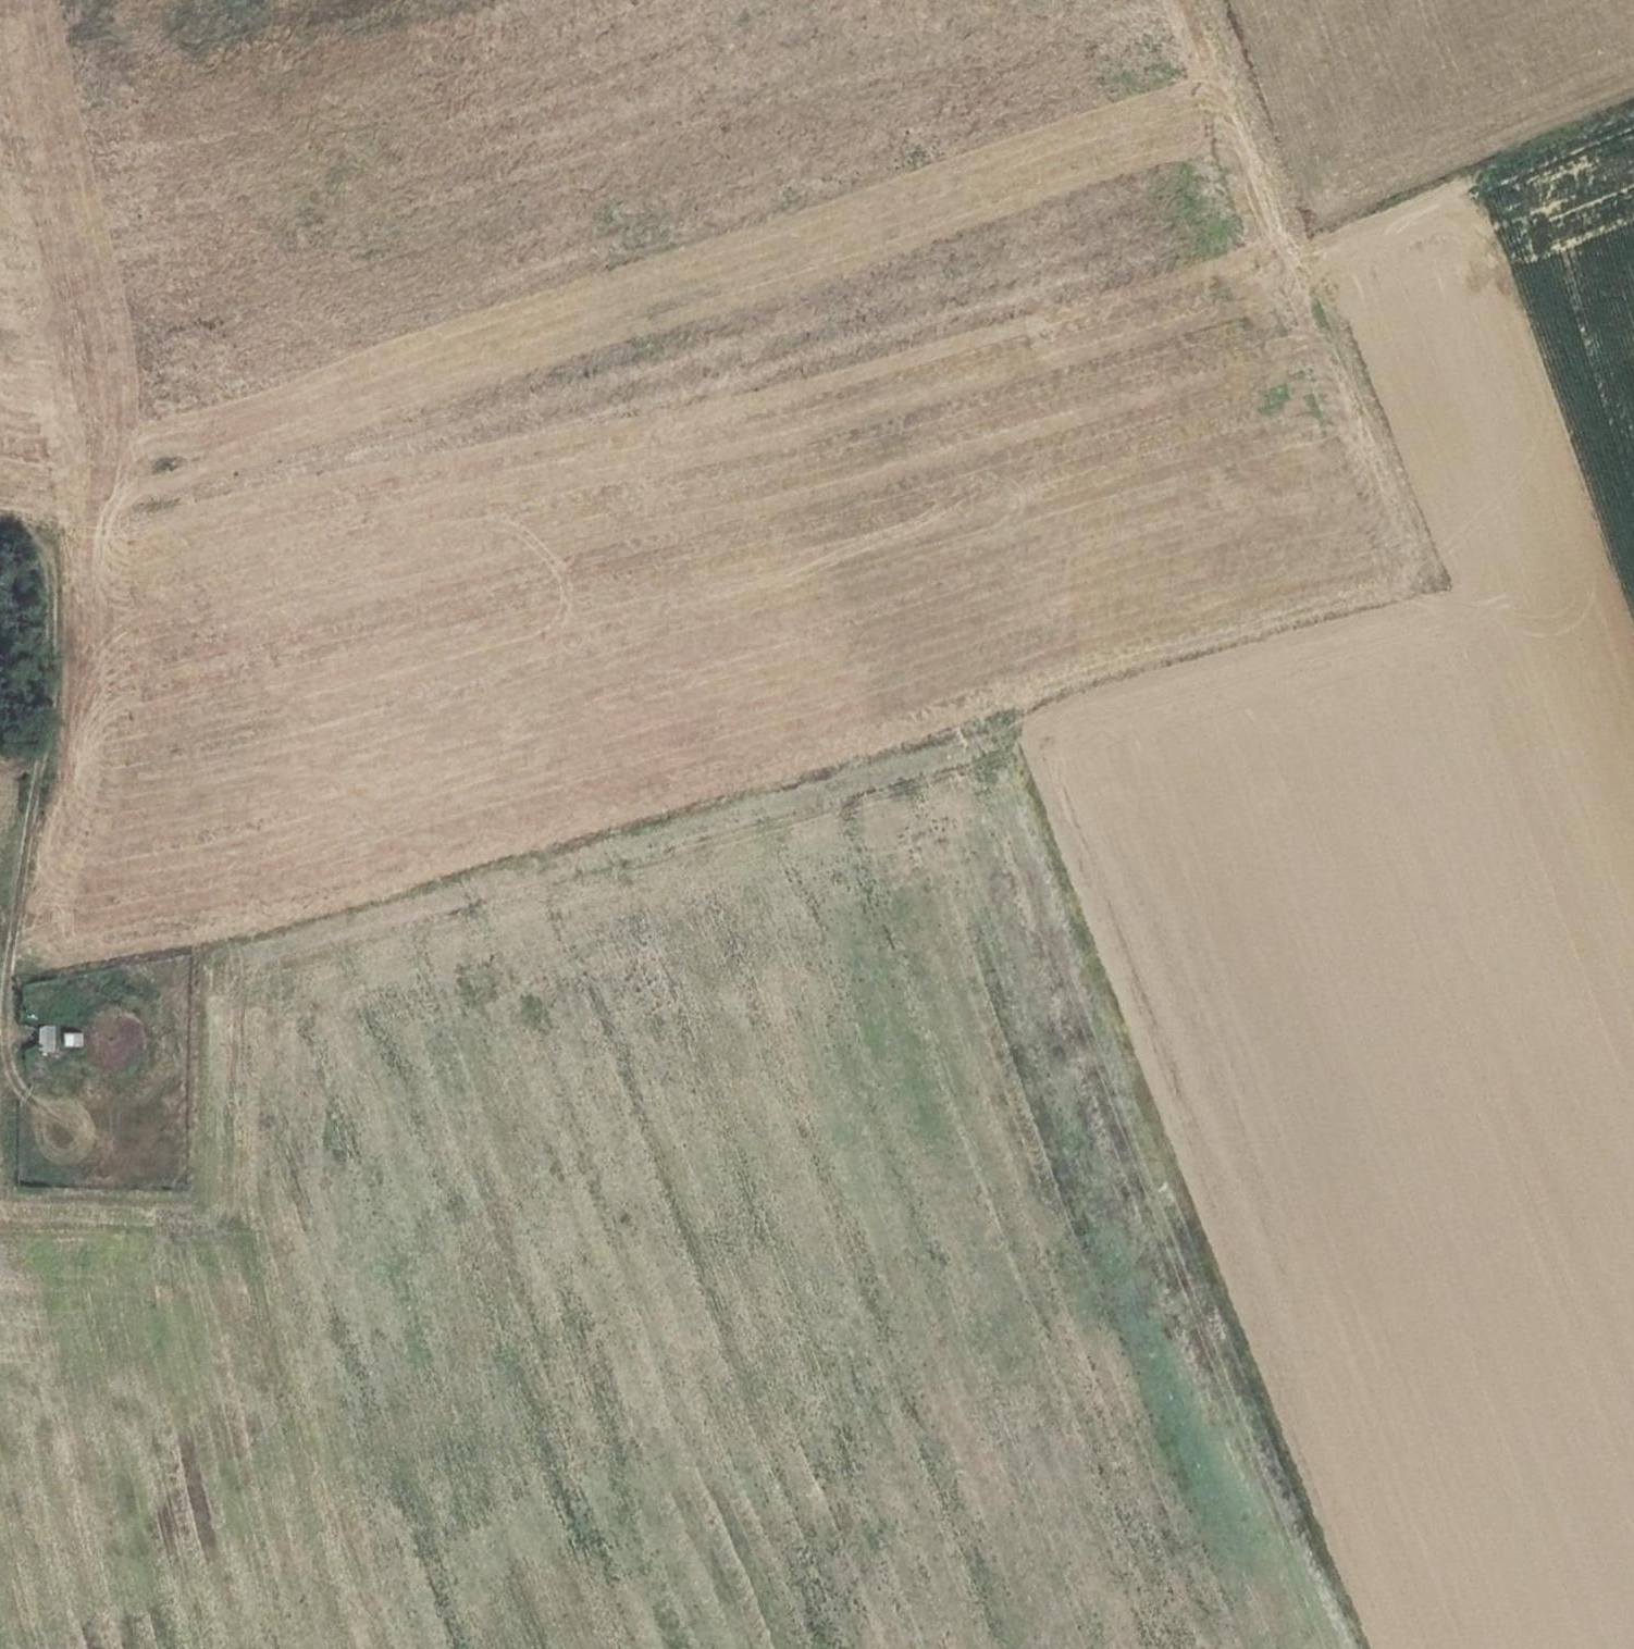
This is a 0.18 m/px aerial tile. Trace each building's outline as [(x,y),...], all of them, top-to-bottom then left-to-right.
[(39,1044),(38,1052),(54,1052),(55,1026),(39,1026),(39,1044)] [(65,1034),(65,1047),(83,1047),(83,1034),(65,1034)]
